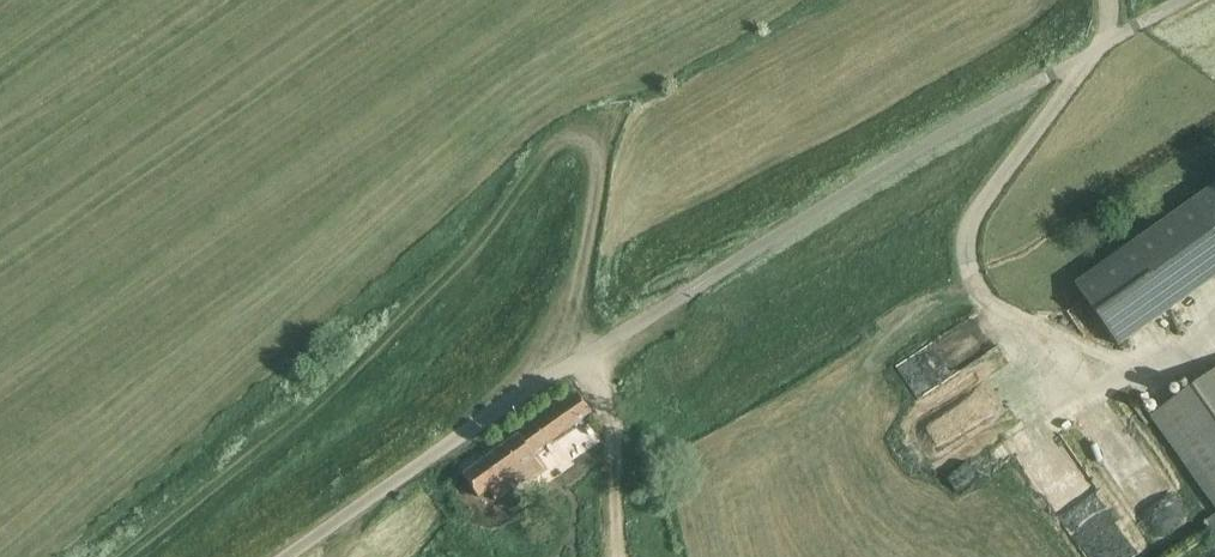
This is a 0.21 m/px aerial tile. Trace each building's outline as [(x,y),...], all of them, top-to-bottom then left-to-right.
[(1076,284),(1120,347),(1214,279),(1214,184),(1076,284)] [(918,399),(997,346),(976,314),(960,324),(896,366),(918,399)] [(1151,416),(1214,506),(1214,371),(1151,416)] [(976,386),(915,433),(937,461),(998,413),(976,386)] [(593,414),(579,394),(464,475),(464,476),(480,498),(489,491),(497,501),(536,474),(525,461),(593,414)] [(1203,522),(1210,533),(1214,530),(1214,514),(1203,522)]
